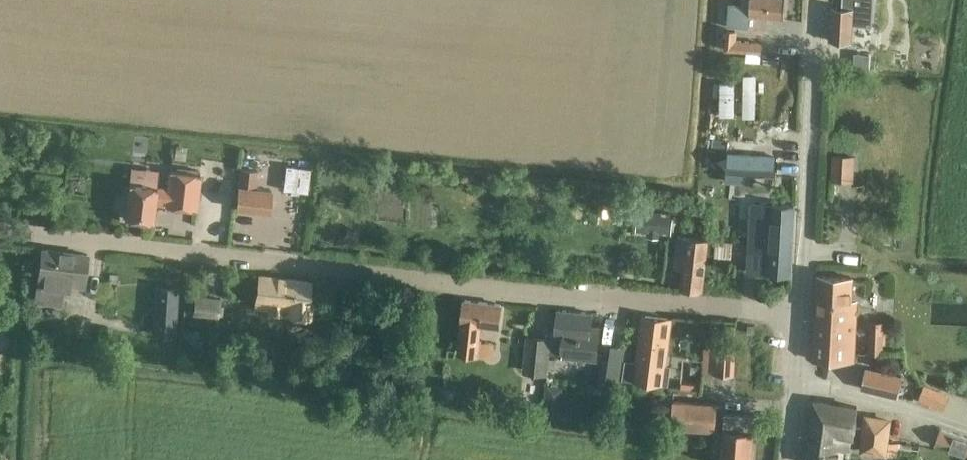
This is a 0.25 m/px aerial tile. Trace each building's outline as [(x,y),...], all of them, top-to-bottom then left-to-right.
[(729,29),(748,30),(749,21),(750,21),(750,17),(784,19),(785,0),(742,0),(742,5),(728,4),(728,14),(729,14),(729,29)] [(852,9),(852,8),(832,7),(830,40),(850,41),(851,25),(865,26),(865,10),(852,9)] [(726,29),(724,51),(761,54),(762,44),(735,42),(736,30),(726,29)] [(846,54),(845,66),(867,68),(868,56),(846,54)] [(735,83),(720,83),(720,115),(742,115),(742,117),(755,117),(756,78),(753,76),(746,76),(743,78),(743,88),(735,88),(735,83)] [(741,154),(741,164),(740,174),(775,176),(776,158),(756,157),(757,145),(736,144),(735,154),(741,154)] [(175,147),(174,160),(186,161),(187,148),(175,147)] [(832,180),(852,181),(853,156),(833,155),(832,180)] [(131,168),(127,199),(125,219),(153,222),(155,201),(167,202),(166,207),(196,211),(200,174),(170,170),(168,189),(157,187),(157,186),(143,185),(145,169),(131,168)] [(241,169),(239,187),(236,208),(268,212),(271,191),(255,189),(257,171),(241,169)] [(308,174),(270,169),(269,183),(283,185),(283,189),(305,193),(308,174)] [(322,175),(321,187),(330,188),(331,176),(322,175)] [(752,232),(752,239),(792,241),(794,205),(767,203),(765,233),(752,232)] [(638,215),(637,229),(649,230),(648,234),(659,235),(659,231),(671,232),(672,218),(660,217),(661,213),(651,212),(651,216),(638,215)] [(674,266),(682,267),(680,288),(702,290),(708,238),(677,235),(674,266)] [(790,276),(792,241),(752,239),(751,246),(764,247),(763,274),(790,276)] [(731,258),(732,243),(716,242),(715,257),(731,258)] [(85,276),(85,275),(87,255),(42,249),(36,301),(59,304),(61,288),(71,289),(73,275),(85,276)] [(259,275),(255,306),(255,307),(265,309),(265,313),(269,313),(270,309),(289,312),(288,315),(310,318),(312,302),(308,302),(311,282),(259,275)] [(851,277),(837,276),(817,275),(813,359),(853,360),(854,302),(850,302),(851,277)] [(155,286),(151,336),(175,338),(179,287),(155,286)] [(193,316),(218,318),(220,299),(195,296),(193,316)] [(465,300),(463,320),(459,353),(491,356),(492,343),(477,341),(479,323),(499,325),(501,304),(465,300)] [(552,332),(552,340),(550,354),(564,356),(596,359),(599,328),(591,327),(592,313),(558,309),(556,333),(552,332)] [(647,316),(641,362),(630,361),(629,383),(671,388),(668,364),(661,363),(667,319),(647,316)] [(870,320),(868,353),(876,353),(883,353),(883,344),(884,332),(885,321),(870,320)] [(527,337),(523,373),(548,376),(550,354),(552,340),(527,337)] [(601,388),(621,390),(621,387),(627,388),(628,379),(622,379),(627,350),(611,347),(609,360),(605,359),(601,388)] [(704,347),(702,373),(735,375),(737,349),(704,347)] [(866,369),(862,387),(897,395),(901,377),(866,369)] [(682,379),(681,389),(702,391),(703,381),(702,381),(682,379)] [(942,407),(946,398),(947,396),(936,391),(925,386),(920,398),(942,407)] [(545,393),(543,416),(554,418),(556,394),(545,393)] [(806,459),(842,459),(843,451),(851,451),(857,406),(814,401),(806,459)] [(717,403),(674,402),(674,425),(680,426),(680,428),(717,429),(717,403)] [(756,416),(727,413),(723,459),(752,459),(756,416)] [(862,432),(859,451),(888,455),(890,442),(893,417),(864,413),(862,432)] [(935,444),(966,454),(966,438),(940,429),(935,444)]
